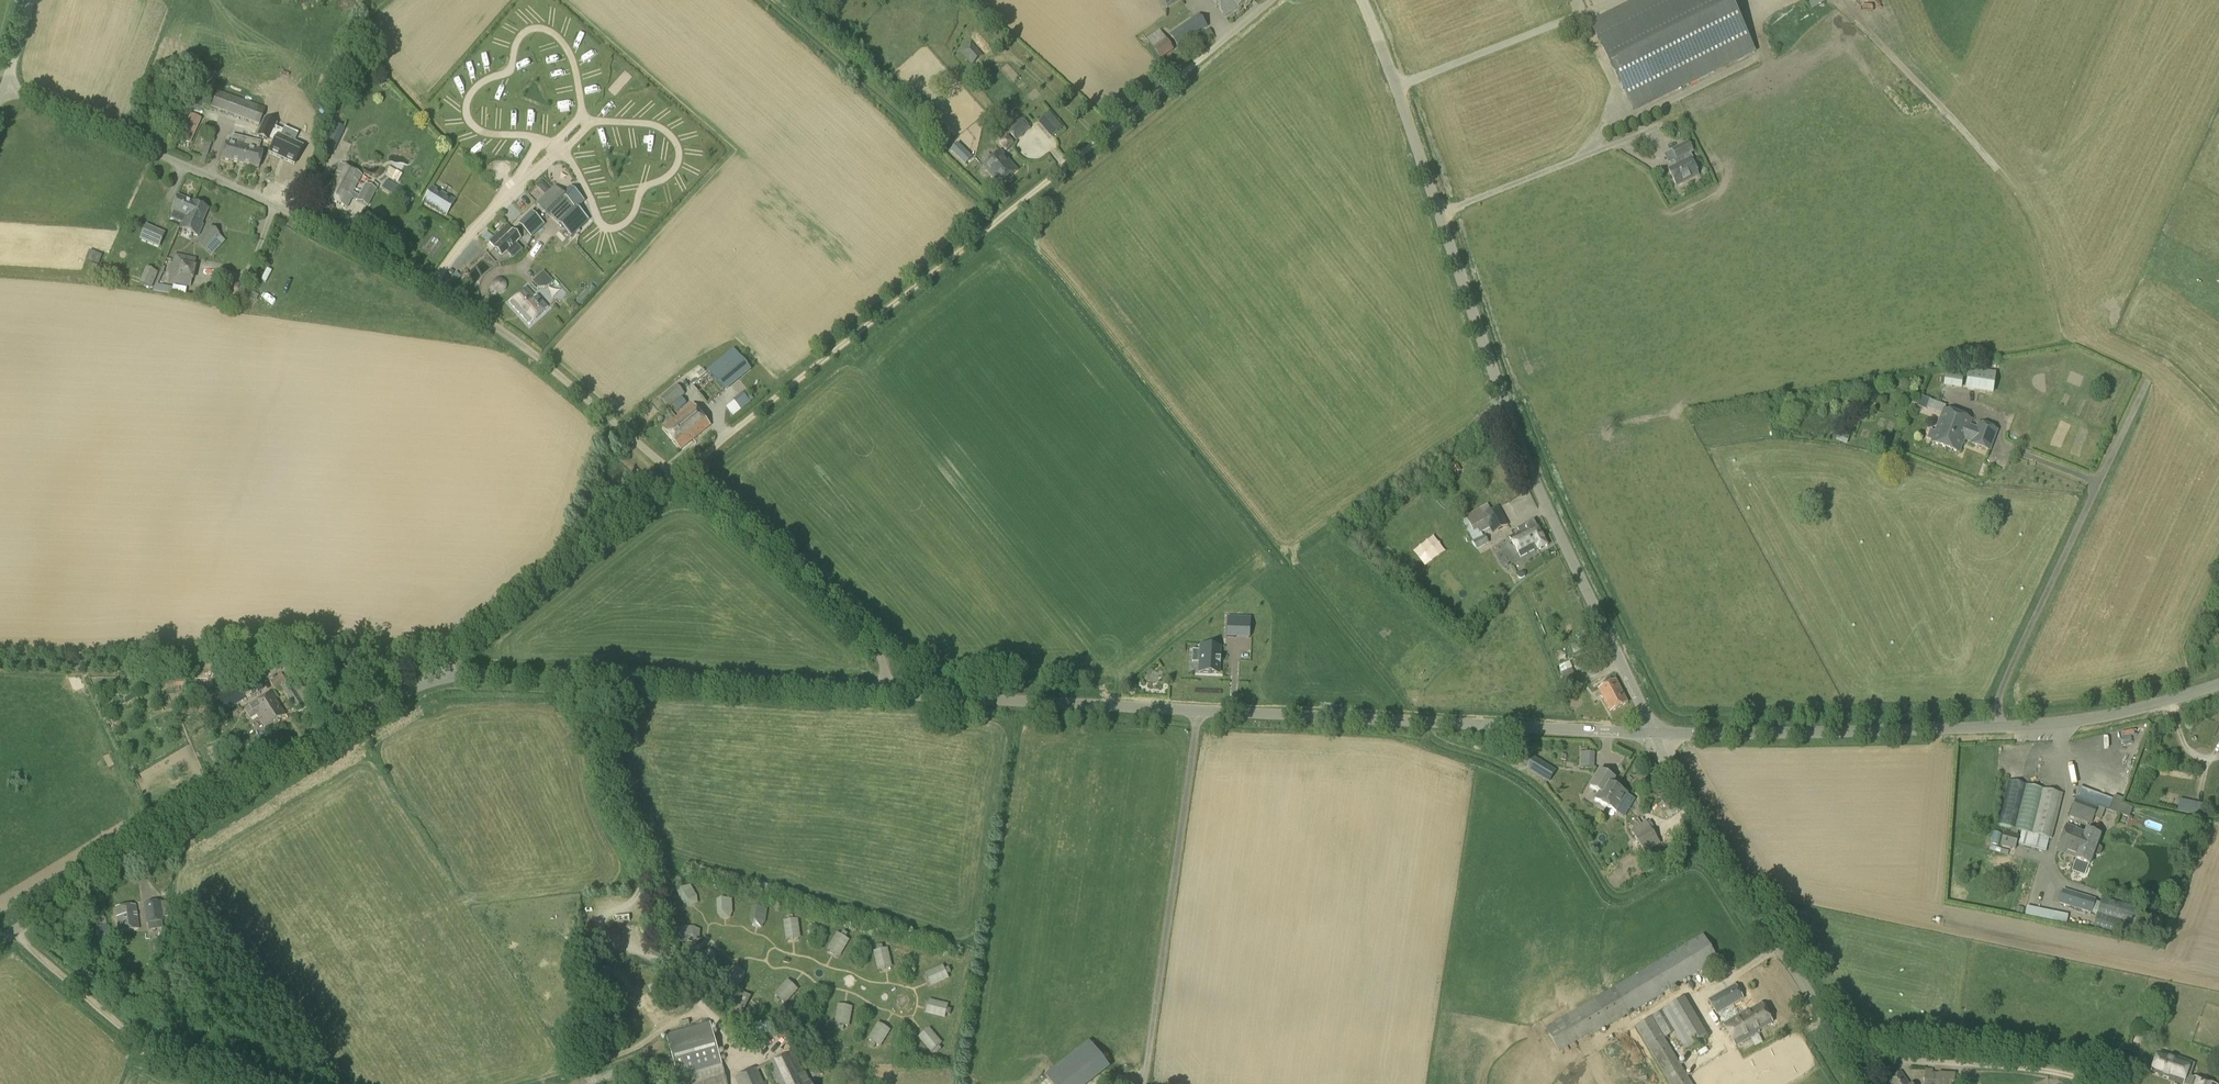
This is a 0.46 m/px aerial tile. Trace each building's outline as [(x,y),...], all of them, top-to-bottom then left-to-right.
[(1249,0),(1213,0),(1225,17),(1238,7),(1239,8),(1249,0)] [(1755,54),(1728,0),(1640,0),(1596,22),(1612,55),(1636,112),(1755,54)] [(1134,4),(1129,7),(1136,18),(1141,15),(1134,4)] [(1178,48),(1207,27),(1199,15),(1170,35),(1178,48)] [(1166,30),(1152,35),(1162,58),(1175,52),(1166,30)] [(970,42),(959,52),(971,65),(983,55),(970,42)] [(209,108),(215,93),(199,87),(193,101),(209,108)] [(259,126),(265,109),(217,91),(211,108),(259,126)] [(1021,120),(1013,111),(1001,121),(1009,130),(1008,131),(1016,141),(1030,129),(1022,119),(1021,120)] [(1051,139),(1063,129),(1049,113),(1038,123),(1051,139)] [(263,119),(256,136),(268,142),(269,140),(274,142),(269,155),(294,166),(302,147),(281,137),(280,137),(283,131),(276,128),(275,128),(277,125),(263,119)] [(341,138),(345,129),(334,123),(329,132),(341,138)] [(243,148),(246,139),(233,135),(230,145),(226,144),(222,160),(243,165),(247,150),(243,148)] [(1000,143),(999,144),(1005,151),(1006,150),(1007,151),(1014,145),(1012,143),(1013,142),(1008,136),(1007,137),(1006,136),(999,142),(1000,143)] [(204,163),(212,140),(208,138),(200,161),(204,163)] [(247,150),(243,165),(259,169),(263,153),(259,152),(261,143),(246,139),(243,148),(247,150)] [(1692,160),(1694,158),(1691,152),(1694,151),(1689,142),(1674,150),(1678,159),(1679,159),(1681,164),(1670,170),(1678,186),(1699,175),(1692,160)] [(972,157),(958,143),(950,151),(965,165),(972,157)] [(1000,186),(1018,171),(1001,151),(983,166),(1000,186)] [(359,196),(353,193),(362,176),(341,165),(324,196),(347,209),(352,198),(368,207),(379,186),(373,183),(371,188),(365,185),(359,196)] [(398,179),(401,170),(389,165),(385,175),(398,179)] [(285,175),(273,179),(279,194),(291,190),(285,175)] [(407,205),(412,196),(387,180),(381,189),(407,205)] [(532,183),(527,189),(533,196),(539,190),(532,183)] [(537,206),(530,212),(539,222),(540,221),(546,215),(548,217),(559,206),(566,199),(564,197),(554,186),(535,204),(537,206)] [(445,217),(455,201),(432,187),(422,203),(445,217)] [(188,218),(194,203),(178,196),(171,211),(174,212),(171,219),(181,223),(179,228),(184,231),(189,219),(188,218)] [(189,219),(184,231),(198,237),(204,225),(202,224),(208,210),(194,203),(188,218),(189,219)] [(581,211),(580,210),(573,217),(572,217),(570,218),(561,228),(571,238),(582,227),(590,220),(581,211)] [(530,212),(524,217),(536,231),(543,224),(540,221),(539,222),(530,212)] [(145,225),(139,240),(146,243),(153,228),(145,225)] [(512,260),(522,251),(516,244),(520,240),(507,225),(489,242),(493,247),(492,248),(501,258),(506,253),(512,260)] [(206,251),(220,236),(210,226),(196,241),(206,251)] [(477,237),(484,241),(489,233),(482,229),(477,237)] [(186,250),(184,255),(208,262),(209,257),(186,250)] [(483,250),(479,254),(490,265),(494,261),(483,250)] [(89,251),(85,260),(92,262),(96,254),(89,251)] [(196,260),(175,256),(169,283),(190,287),(196,260)] [(527,280),(530,277),(523,270),(520,274),(527,280)] [(456,272),(451,277),(456,282),(460,277),(456,272)] [(552,282),(543,272),(531,282),(537,288),(546,288),(552,282)] [(153,289),(169,290),(169,280),(153,279),(153,289)] [(492,284),(492,286),(492,288),(492,289),(493,290),(494,291),(495,292),(496,292),(497,293),(499,293),(500,293),(501,292),(502,292),(504,291),(504,290),(505,289),(506,288),(506,286),(506,285),(505,283),(505,282),(504,281),(503,280),(502,280),(501,279),(499,279),(497,279),(496,280),(495,280),(494,281),(493,282),(492,283),(492,284)] [(230,295),(242,294),(241,287),(229,288),(230,295)] [(536,298),(527,288),(510,303),(529,325),(548,308),(537,296),(536,298)] [(726,391),(752,370),(734,348),(707,370),(709,372),(692,386),(707,405),(725,390),(726,391)] [(783,353),(774,359),(776,362),(766,368),(770,375),(789,363),(783,353)] [(1993,395),(1996,373),(1969,369),(1966,391),(1993,395)] [(1962,389),(1964,374),(1946,372),(1944,387),(1962,389)] [(668,408),(685,395),(677,385),(660,398),(668,408)] [(741,409),(750,403),(743,394),(734,401),(741,409)] [(1905,403),(1911,398),(1907,394),(1902,398),(1905,403)] [(1945,406),(1930,400),(1920,396),(1917,407),(1926,410),(1926,409),(1941,414),(1943,409),(1944,409),(1945,406)] [(678,411),(687,403),(682,397),(673,405),(678,411)] [(682,450),(711,426),(693,404),(664,429),(682,450)] [(1979,428),(1970,425),(1972,419),(1943,409),(1941,414),(1934,431),(1930,430),(1927,439),(1932,441),(1932,442),(1960,453),(1965,439),(1973,442),(1973,444),(1990,451),(1998,430),(1980,423),(1979,428)] [(1847,445),(1850,436),(1839,432),(1836,441),(1847,445)] [(1606,437),(1610,446),(1616,444),(1612,435),(1606,437)] [(1456,463),(1450,466),(1455,474),(1461,471),(1456,463)] [(1491,511),(1487,504),(1460,519),(1468,534),(1469,533),(1473,542),(1477,550),(1489,543),(1485,536),(1483,537),(1481,533),(1489,528),(1493,534),(1509,525),(1499,507),(1491,511)] [(1536,552),(1548,546),(1534,520),(1518,529),(1520,532),(1510,537),(1521,557),(1535,550),(1536,552)] [(1235,623),(1227,622),(1227,637),(1235,637),(1235,623)] [(1213,647),(1201,646),(1200,673),(1212,674),(1212,673),(1218,674),(1219,664),(1221,664),(1221,660),(1219,660),(1220,648),(1213,647)] [(1174,649),(1176,681),(1198,679),(1196,657),(1194,657),(1194,648),(1174,649)] [(1580,669),(1590,665),(1586,655),(1575,659),(1580,669)] [(1561,670),(1571,667),(1569,660),(1559,663),(1561,670)] [(1574,674),(1572,669),(1560,673),(1567,690),(1580,685),(1575,673),(1574,674)] [(287,683),(281,674),(270,681),(276,690),(280,687),(294,710),(303,704),(311,698),(308,693),(317,687),(313,680),(303,686),(297,676),(287,683)] [(186,677),(173,677),(174,687),(186,687),(186,677)] [(245,681),(237,686),(245,698),(252,694),(245,681)] [(1629,704),(1616,681),(1599,690),(1611,713),(1629,704)] [(235,687),(207,705),(214,716),(232,705),(231,702),(241,696),(235,687)] [(266,728),(286,715),(272,693),(245,709),(251,719),(258,715),(266,728)] [(2020,780),(2027,761),(2015,757),(2009,776),(2020,780)] [(1527,769),(1542,778),(1549,768),(1534,759),(1527,769)] [(1616,791),(1617,789),(1612,785),(1615,779),(1600,770),(1590,787),(1600,793),(1595,801),(1606,807),(1613,797),(1611,795),(1614,790),(1616,791)] [(2051,839),(2063,794),(2009,781),(1998,826),(2022,832),(2019,845),(2046,852),(2049,838),(2051,839)] [(2079,787),(2069,816),(2093,824),(2098,807),(2119,815),(2123,805),(2118,803),(2119,802),(2079,787)] [(1613,797),(1606,807),(1617,814),(1628,795),(1617,789),(1616,791),(1614,790),(1611,795),(1613,797)] [(1574,810),(1586,820),(1595,810),(1583,799),(1574,810)] [(1643,837),(1652,831),(1646,822),(1630,831),(1636,841),(1643,837)] [(2086,833),(2067,826),(2058,851),(2071,856),(2070,858),(2089,865),(2093,856),(2097,857),(2100,855),(2102,850),(2101,847),(2097,846),(2100,837),(2086,831),(2086,833)] [(2015,851),(2019,836),(2004,833),(2000,847),(2015,851)] [(1650,849),(1660,843),(1655,837),(1646,843),(1650,849)] [(2029,886),(2026,900),(2033,901),(2036,888),(2029,886)] [(2097,914),(2100,903),(2095,901),(2095,899),(2062,889),(2058,904),(2091,913),(2092,912),(2097,914)] [(143,904),(146,924),(164,922),(161,902),(143,904)] [(119,932),(140,929),(136,905),(115,908),(119,932)] [(2023,915),(2065,919),(2066,911),(2024,907),(2023,915)] [(92,937),(110,935),(108,926),(91,928),(92,937)] [(1591,1036),(1719,961),(1703,935),(1545,1029),(1559,1052),(1590,1034),(1591,1036)] [(658,990),(670,983),(665,975),(653,982),(658,990)] [(1717,1016),(1744,999),(1735,984),(1708,1000),(1717,1016)] [(738,1019),(750,997),(740,992),(729,1014),(738,1019)] [(1707,1036),(1684,998),(1652,1017),(1665,1038),(1674,1032),(1685,1050),(1699,1041),(1702,1047),(1707,1044),(1704,1038),(1707,1036)] [(673,1003),(675,1011),(688,1008),(686,1000),(673,1003)] [(1773,1024),(1762,1005),(1747,1013),(1746,1011),(1723,1025),(1736,1047),(1759,1034),(1759,1032),(1773,1024)] [(746,1017),(737,1030),(746,1036),(755,1023),(746,1017)] [(1652,1017),(1636,1027),(1670,1083),(1692,1083),(1652,1017)] [(636,1028),(630,1022),(621,1032),(627,1038),(636,1028)] [(709,1022),(667,1034),(681,1083),(727,1083),(709,1022)] [(1619,1039),(1626,1045),(1623,1047),(1630,1053),(1638,1044),(1625,1032),(1619,1039)] [(793,1083),(812,1083),(811,1082),(809,1083),(794,1053),(781,1059),(793,1083)] [(2158,1054),(2151,1074),(2180,1083),(2183,1083),(2184,1083),(2187,1083),(2211,1083),(2190,1077),(2195,1064),(2190,1063),(2173,1056),(2172,1058),(2158,1054)] [(781,1059),(768,1064),(778,1083),(793,1083),(781,1059)] [(757,1068),(734,1078),(737,1083),(764,1083),(757,1068)] [(1959,1083),(1958,1083),(1958,1076),(1955,1076),(1955,1074),(1932,1073),(1932,1069),(1925,1069),(1924,1083),(1959,1083)] [(1902,1072),(1884,1083),(1910,1083),(1902,1072)]
